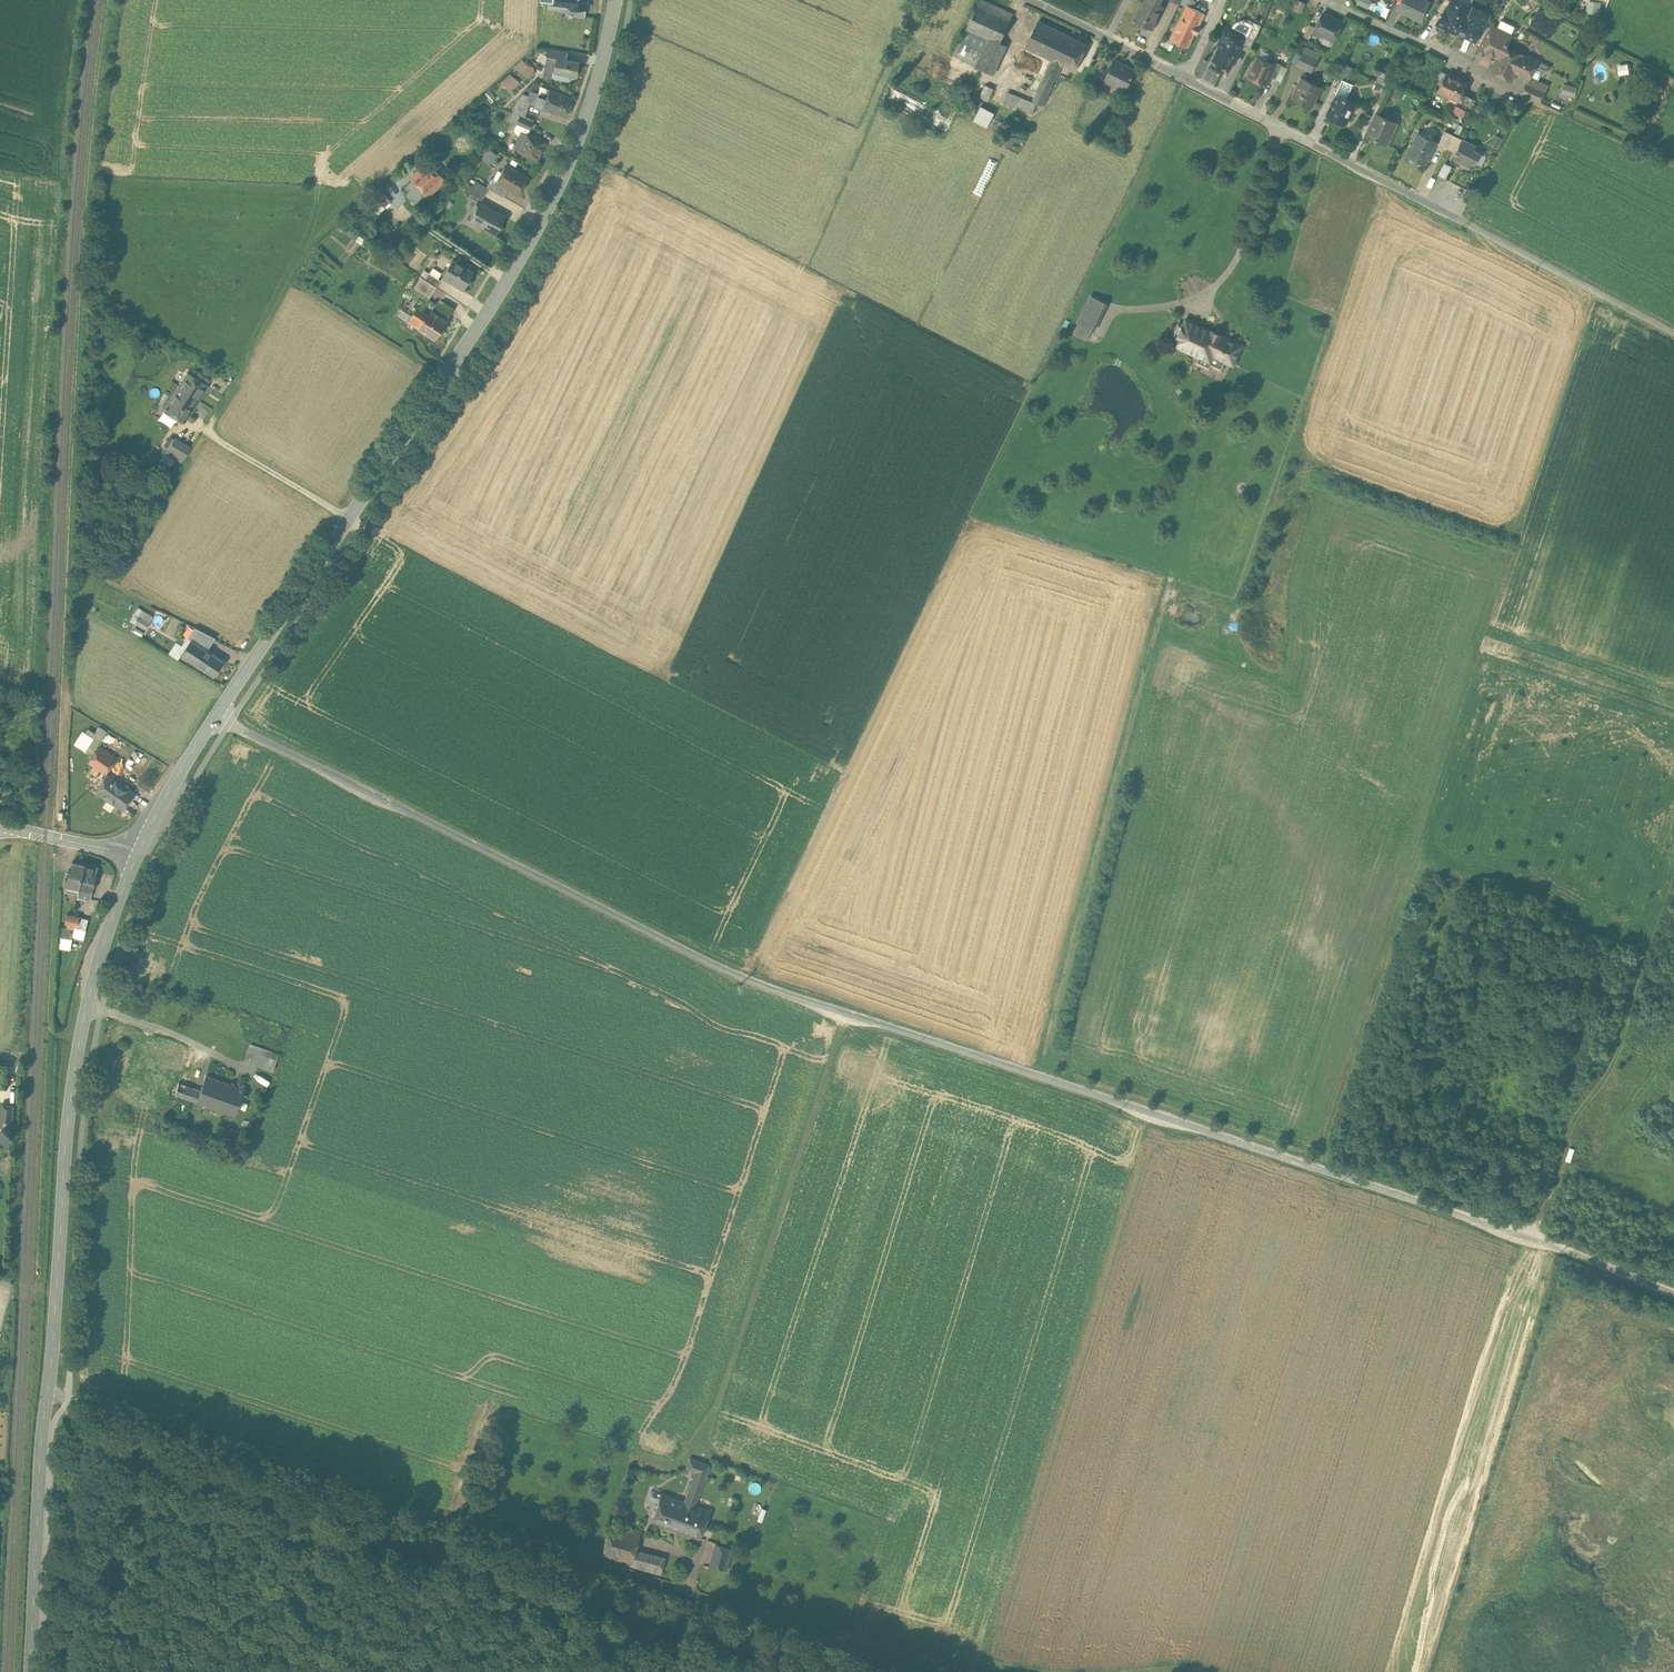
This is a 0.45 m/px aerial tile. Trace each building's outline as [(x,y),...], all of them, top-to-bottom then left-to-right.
[(593,0),(558,0),(557,4),(580,7),(580,10),(592,12),(593,0)] [(983,0),(980,0),(967,27),(999,43),(1000,41),(1013,14),(983,0)] [(1134,20),(1152,28),(1163,6),(1157,3),(1158,0),(1144,0),(1134,20)] [(1305,3),(1299,0),(1298,0),(1293,8),(1300,12),(1305,3)] [(1424,0),(1403,0),(1399,9),(1408,14),(1417,18),(1419,13),(1423,15),(1429,3),(1424,0)] [(1602,1),(1588,0),(1587,0),(1586,12),(1601,12),(1602,1)] [(1204,14),(1188,6),(1171,39),(1187,47),(1204,14)] [(1034,11),(1026,7),(1024,12),(1032,16),(1034,11)] [(1446,27),(1458,33),(1467,15),(1455,9),(1446,27)] [(1333,40),(1342,22),(1323,13),(1314,31),(1333,40)] [(1483,23),(1467,15),(1458,33),(1474,41),(1483,23)] [(1072,38),(1038,21),(1026,47),(1052,59),(1032,101),(1037,103),(1042,106),(1062,65),(1059,63),(1072,38)] [(1260,28),(1253,24),(1249,32),(1256,35),(1260,28)] [(1303,35),(1309,38),(1315,27),(1309,24),(1303,35)] [(1491,25),(1477,50),(1483,54),(1485,50),(1497,29),(1491,25)] [(999,43),(967,27),(960,41),(983,52),(976,66),(993,74),(1008,44),(1000,41),(999,43)] [(1229,27),(1225,28),(1221,36),(1222,40),(1213,60),(1230,68),(1240,48),(1238,47),(1241,39),(1241,37),(1234,33),(1232,29),(1229,27)] [(1512,35),(1497,29),(1485,50),(1493,54),(1495,53),(1499,55),(1491,71),(1503,76),(1507,68),(1505,67),(1513,50),(1506,47),(1512,35)] [(1256,35),(1249,32),(1243,44),(1251,47),(1256,35)] [(1087,46),(1072,38),(1059,63),(1062,65),(1075,71),(1087,46)] [(983,52),(960,41),(953,56),(976,66),(983,52)] [(1305,45),(1297,62),(1314,70),(1322,53),(1305,45)] [(580,79),(583,62),(569,59),(570,52),(551,49),(546,77),(573,82),(574,77),(580,79)] [(1523,55),(1513,50),(1505,67),(1507,68),(1503,76),(1511,80),(1515,71),(1530,78),(1537,64),(1522,57),(1523,55)] [(1274,64),(1258,57),(1256,62),(1253,62),(1251,66),(1252,69),(1248,77),(1265,85),(1269,76),(1274,65),(1274,64)] [(522,58),(515,67),(530,78),(537,69),(522,58)] [(1135,70),(1115,60),(1105,79),(1117,85),(1116,87),(1125,91),(1135,70)] [(1282,65),(1275,61),(1274,64),(1274,65),(1269,76),(1275,78),(1282,65)] [(1627,64),(1618,64),(1618,73),(1628,73),(1627,64)] [(510,72),(502,82),(512,91),(521,81),(510,72)] [(1338,72),(1331,85),(1338,89),(1343,79),(1345,75),(1338,72)] [(1467,83),(1446,73),(1438,91),(1457,100),(1458,101),(1462,93),(1467,83)] [(1322,87),(1303,77),(1292,99),(1311,108),(1322,87)] [(1353,84),(1343,79),(1338,89),(1335,94),(1337,95),(1337,94),(1346,99),(1353,85),(1353,84)] [(1382,84),(1377,81),(1374,87),(1380,89),(1382,84)] [(1564,82),(1560,92),(1574,97),(1577,86),(1564,82)] [(1545,92),(1527,83),(1522,94),(1540,102),(1545,92)] [(994,88),(985,84),(979,97),(988,101),(994,88)] [(533,105),(567,117),(573,98),(540,87),(533,105)] [(1390,91),(1382,87),(1375,102),(1383,105),(1390,91)] [(1032,114),(1037,103),(1008,91),(1004,102),(1032,114)] [(1476,100),(1462,93),(1458,101),(1457,100),(1455,104),(1470,112),(1476,100)] [(1346,99),(1337,94),(1337,95),(1327,115),(1345,124),(1355,103),(1346,99)] [(975,121),(1002,134),(1007,123),(994,117),(997,111),(983,104),(975,121)] [(1398,123),(1378,113),(1367,135),(1385,144),(1391,132),(1393,133),(1398,123)] [(1458,124),(1450,120),(1448,126),(1455,130),(1454,132),(1459,134),(1463,126),(1458,124)] [(519,150),(541,162),(553,142),(530,129),(519,150)] [(1457,136),(1445,131),(1439,143),(1451,149),(1457,136)] [(1436,141),(1418,132),(1407,155),(1425,164),(1436,141)] [(1464,140),(1457,136),(1451,149),(1458,153),(1464,140)] [(1458,153),(1455,159),(1470,167),(1473,162),(1475,163),(1480,153),(1474,150),(1476,146),(1464,140),(1458,153)] [(491,147),(482,157),(490,163),(499,154),(491,147)] [(1438,173),(1445,177),(1450,165),(1444,161),(1438,173)] [(495,181),(525,198),(536,179),(506,162),(495,181)] [(444,178),(430,164),(403,192),(417,205),(444,178)] [(472,179),(467,192),(484,199),(489,186),(472,179)] [(483,202),(473,221),(502,237),(513,219),(483,202)] [(478,272),(455,258),(445,277),(468,290),(478,272)] [(435,267),(431,272),(427,269),(416,287),(433,297),(443,279),(440,277),(443,272),(435,267)] [(1092,340),(1110,302),(1091,293),(1072,330),(1092,340)] [(423,330),(421,334),(439,344),(452,321),(434,311),(432,315),(419,308),(410,323),(423,330)] [(1232,374),(1247,344),(1185,314),(1171,344),(1232,374)] [(187,372),(164,410),(184,423),(208,385),(187,372)] [(190,447),(174,438),(165,455),(181,464),(190,447)] [(149,622),(139,616),(135,623),(146,629),(149,622)] [(168,616),(165,633),(172,634),(173,630),(179,631),(181,618),(168,616)] [(213,637),(194,627),(188,637),(191,639),(206,648),(213,637)] [(206,648),(191,639),(181,654),(196,665),(196,664),(213,676),(224,660),(207,649),(206,648)] [(84,732),(76,744),(84,749),(92,737),(84,732)] [(115,758),(99,747),(90,761),(105,772),(115,758)] [(135,792),(107,774),(95,791),(123,810),(135,792)] [(65,890),(78,893),(85,864),(72,861),(70,871),(67,871),(64,883),(67,884),(65,890)] [(97,867),(85,864),(78,893),(77,896),(89,898),(91,890),(92,890),(93,886),(96,886),(99,877),(95,876),(97,867)] [(79,917),(73,915),(70,927),(74,928),(74,925),(77,925),(79,917)] [(88,918),(79,916),(79,917),(77,925),(74,925),(74,928),(86,930),(88,918)] [(84,939),(86,930),(74,928),(70,927),(67,926),(65,926),(61,944),(70,946),(72,936),(84,939)] [(252,1044),(246,1060),(273,1070),(279,1055),(252,1044)] [(153,1086),(196,1103),(201,1090),(179,1082),(185,1066),(164,1058),(153,1086)] [(207,1074),(201,1090),(196,1103),(235,1117),(245,1089),(207,1074)] [(3,1124),(11,1124),(12,1104),(1,1104),(0,1124),(3,1124)] [(11,1137),(11,1124),(3,1124),(3,1136),(11,1137)] [(651,1522),(701,1539),(711,1510),(697,1505),(711,1465),(692,1458),(687,1470),(694,1472),(684,1500),(661,1492),(651,1522)] [(602,1555),(631,1566),(663,1577),(669,1561),(637,1550),(640,1540),(610,1530),(602,1555)] [(710,1563),(728,1569),(735,1547),(717,1541),(710,1563)]
